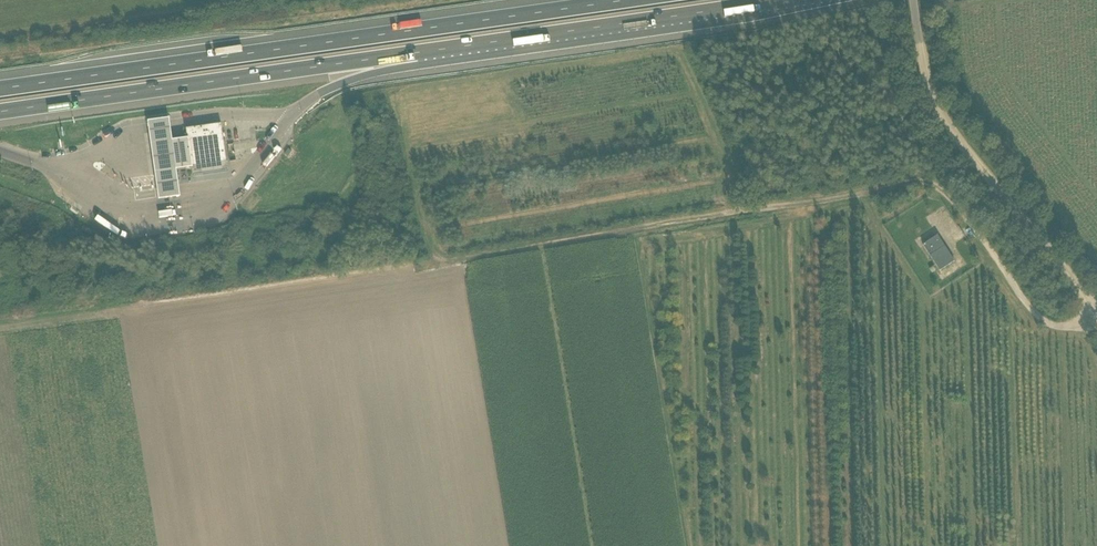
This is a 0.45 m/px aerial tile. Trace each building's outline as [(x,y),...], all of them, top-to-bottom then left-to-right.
[(168,117),(147,120),(158,198),(180,195),(176,168),(192,166),(188,137),(172,139),(168,117)] [(192,167),(228,162),(222,125),(187,130),(188,137),(192,166),(192,167)] [(121,235),(123,231),(97,217),(95,221),(121,235)] [(940,272),(955,262),(938,236),(923,246),(940,272)]
